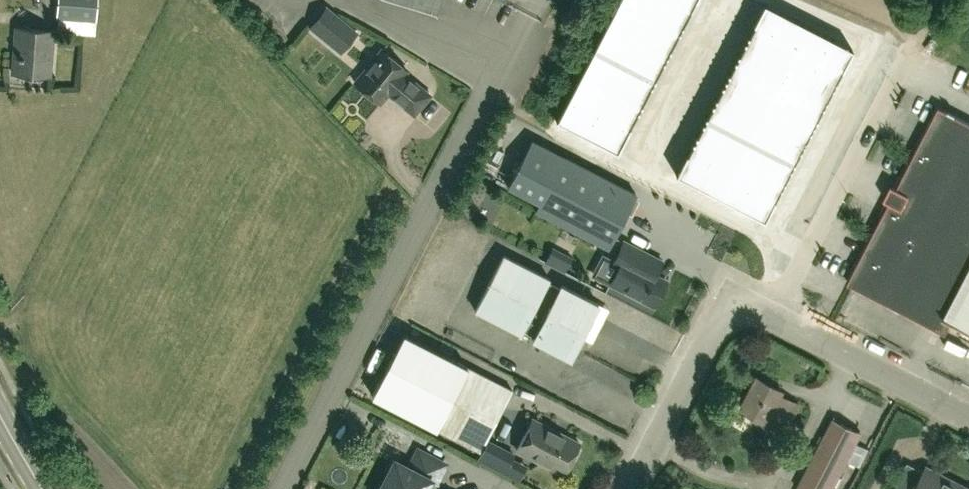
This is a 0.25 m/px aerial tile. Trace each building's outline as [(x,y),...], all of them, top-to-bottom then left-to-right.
[(59,16),(96,19),(97,0),(60,0),(59,16)] [(557,119),(617,149),(694,0),(619,0),(557,119)] [(765,4),(677,173),(764,217),(851,48),(765,4)] [(320,34),(336,16),(325,7),(310,25),(320,34)] [(16,27),(12,72),(50,75),(54,30),(16,27)] [(406,71),(381,51),(354,83),(379,103),(388,93),(414,115),(429,96),(404,74),(406,71)] [(939,106),(903,177),(900,175),(891,193),(968,233),(968,122),(939,106)] [(607,247),(636,193),(532,139),(508,185),(540,202),(535,210),(607,247)] [(891,193),(881,210),(884,212),(848,282),(946,333),(952,320),(968,329),(968,233),(891,193)] [(654,274),(661,261),(651,256),(624,242),(617,255),(611,266),(603,269),(599,277),(610,282),(653,305),(666,280),(654,274)] [(569,358),(598,302),(561,283),(559,287),(547,280),(549,277),(503,254),(474,309),(520,333),(522,329),(534,336),(532,339),(569,358)] [(511,389),(450,357),(403,333),(371,394),(418,418),(479,450),(511,389)] [(758,378),(742,409),(776,426),(789,401),(779,396),(782,390),(758,378)] [(570,459),(577,445),(579,442),(543,423),(532,417),(516,448),(527,454),(563,473),(570,459)] [(797,488),(798,488),(832,488),(861,432),(833,418),(797,488)] [(435,482),(444,463),(418,450),(409,468),(395,460),(380,488),(449,488),(435,482)] [(924,472),(908,463),(895,488),(968,488),(927,466),(924,472)]
